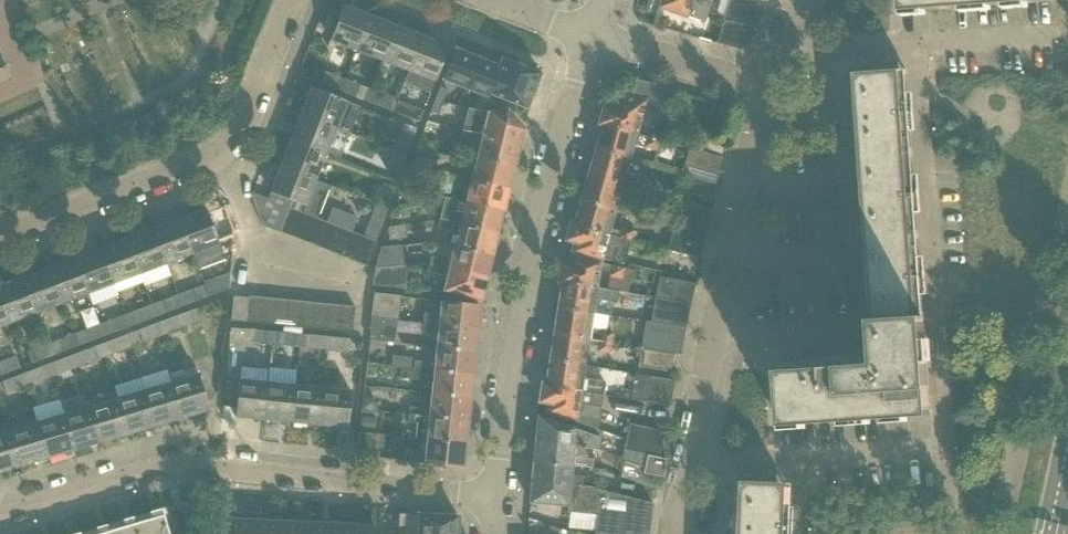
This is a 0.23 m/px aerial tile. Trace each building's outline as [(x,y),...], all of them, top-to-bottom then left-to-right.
[(712,0),(664,0),(661,7),(705,22),(712,0)] [(722,21),(758,27),(767,0),(728,0),(722,21)] [(902,12),(1051,2),(1050,0),(901,0),(902,12)] [(370,16),(344,6),(330,40),(357,51),(370,16)] [(357,51),(383,61),(396,27),(370,16),(357,51)] [(383,61),(409,71),(422,37),(396,27),(383,61)] [(409,71),(404,83),(430,94),(435,81),(448,47),(422,37),(409,71)] [(445,72),(442,80),(464,88),(476,58),(454,49),(445,72)] [(476,58),(464,88),(479,94),(473,110),(482,112),(484,107),(489,95),(488,94),(499,67),(498,66),(476,58)] [(489,95),(484,107),(487,108),(493,107),(497,98),(526,109),(535,89),(541,74),(539,73),(525,68),(523,74),(513,71),(516,64),(501,58),(498,66),(499,67),(488,94),(489,95)] [(11,79),(11,81),(15,79),(9,65),(5,67),(5,68),(0,70),(0,84),(11,79)] [(859,73),(854,73),(860,157),(865,156),(905,153),(913,153),(907,69),(899,70),(859,73)] [(320,84),(341,92),(345,80),(325,72),(320,84)] [(345,80),(341,92),(360,99),(365,88),(345,80)] [(675,92),(647,84),(646,85),(648,86),(647,90),(634,86),(630,100),(615,99),(612,110),(603,107),(598,123),(637,133),(643,111),(662,112),(668,91),(675,93),(675,92)] [(439,87),(434,99),(443,103),(448,90),(440,87),(439,87)] [(311,88),(301,114),(335,128),(350,133),(360,107),(311,88)] [(372,104),(393,112),(397,100),(377,92),(372,104)] [(434,99),(429,112),(430,112),(438,115),(443,103),(434,99)] [(423,111),(397,100),(393,112),(419,122),(423,111)] [(468,109),(462,129),(519,144),(523,129),(506,110),(487,113),(482,112),(473,110),(468,109)] [(301,114),(291,140),(325,153),(335,128),(301,114)] [(658,140),(637,134),(637,133),(598,123),(598,124),(602,125),(599,135),(597,135),(593,149),(630,159),(634,144),(655,150),(658,140)] [(402,129),(394,151),(406,156),(414,134),(402,129)] [(462,129),(460,141),(479,146),(476,157),(514,166),(519,144),(462,129)] [(701,139),(698,151),(720,157),(724,145),(701,139)] [(291,140),(281,166),(315,179),(325,153),(291,140)] [(418,144),(410,163),(439,158),(436,141),(418,144)] [(592,163),(589,175),(645,190),(648,180),(638,177),(639,175),(626,172),(630,159),(593,149),(589,163),(592,163)] [(686,161),(685,168),(717,177),(721,158),(720,157),(698,151),(690,149),(686,161)] [(406,156),(394,151),(386,170),(399,175),(406,156)] [(865,156),(860,157),(866,238),(871,238),(911,235),(918,235),(913,153),(905,153),(865,156)] [(476,157),(470,179),(508,188),(514,166),(476,157)] [(281,166),(270,192),(292,201),(289,208),(302,213),(314,218),(317,219),(330,188),(314,181),(315,179),(281,166)] [(451,174),(449,182),(454,183),(454,186),(468,189),(465,201),(502,211),(508,188),(470,179),(451,174)] [(583,186),(580,199),(616,209),(621,191),(631,193),(629,198),(641,201),(642,200),(645,190),(589,175),(585,186),(583,186)] [(681,193),(712,203),(716,184),(687,176),(681,193)] [(382,183),(375,203),(387,208),(394,187),(382,183)] [(251,192),(250,195),(262,226),(280,233),(280,231),(289,208),(292,201),(270,192),(268,199),(251,192)] [(446,197),(440,219),(497,233),(502,211),(465,201),(465,202),(446,197)] [(575,224),(575,226),(609,235),(630,241),(633,229),(622,226),(620,231),(611,228),(616,209),(580,199),(576,213),(578,214),(577,219),(575,224)] [(363,200),(356,205),(357,213),(364,216),(371,211),(370,203),(363,200)] [(684,201),(676,227),(705,234),(711,208),(684,201)] [(363,237),(375,242),(376,242),(376,241),(380,227),(387,208),(375,203),(368,223),(364,234),(363,237)] [(408,204),(396,205),(398,219),(410,217),(408,204)] [(201,211),(179,219),(187,240),(192,254),(198,269),(224,259),(223,256),(224,256),(232,253),(233,239),(234,232),(225,209),(224,207),(208,213),(207,213),(206,209),(201,211)] [(289,208),(280,231),(293,236),(302,213),(289,208)] [(302,213),(293,236),(305,241),(314,218),(302,213)] [(314,218),(305,241),(318,246),(327,223),(317,219),(314,218)] [(179,219),(153,229),(166,263),(192,254),(179,219)] [(458,228),(453,246),(491,256),(497,233),(440,219),(438,226),(450,229),(451,226),(458,228)] [(327,223),(318,246),(330,251),(339,228),(327,223)] [(571,225),(567,240),(575,243),(572,251),(594,257),(601,259),(602,259),(623,264),(630,241),(609,235),(575,226),(575,224),(571,223),(571,225)] [(405,224),(387,227),(389,240),(407,238),(405,224)] [(705,234),(676,227),(670,251),(698,259),(705,234)] [(339,228),(330,251),(343,256),(352,233),(339,228)] [(153,229),(127,239),(140,273),(166,263),(153,229)] [(352,233),(343,256),(354,260),(363,237),(352,233)] [(871,238),(866,238),(871,322),(924,319),(918,235),(911,235),(871,238)] [(363,237),(354,260),(366,265),(375,242),(363,237)] [(127,239),(101,249),(114,283),(140,273),(127,239)] [(431,256),(429,264),(485,278),(491,256),(453,246),(450,259),(440,256),(440,259),(431,256)] [(382,248),(375,268),(403,266),(401,247),(382,248)] [(101,249),(75,258),(88,293),(114,283),(101,249)] [(561,265),(559,281),(563,282),(598,287),(601,271),(610,273),(609,277),(622,279),(624,267),(608,265),(572,256),(570,266),(561,265)] [(75,258),(49,268),(62,303),(88,293),(75,258)] [(429,264),(427,271),(437,273),(437,275),(445,277),(442,291),(458,295),(480,300),(485,278),(429,264)] [(403,266),(375,268),(374,270),(371,286),(405,288),(407,266),(403,266)] [(49,268),(23,278),(36,313),(62,303),(49,268)] [(224,277),(204,284),(208,297),(229,289),(224,277)] [(658,277),(655,298),(690,305),(695,285),(695,284),(658,277)] [(0,286),(0,297),(9,322),(36,313),(23,278),(0,286)] [(559,293),(557,307),(594,313),(595,303),(596,299),(617,302),(619,291),(598,288),(598,287),(563,282),(561,293),(559,293)] [(208,297),(204,284),(184,292),(189,304),(208,297)] [(399,296),(373,293),(371,315),(397,318),(399,296)] [(245,322),(259,323),(261,297),(248,295),(248,297),(245,322)] [(172,296),(151,304),(156,316),(177,309),(172,296)] [(231,320),(245,322),(248,297),(233,296),(231,320)] [(9,322),(0,297),(0,326),(9,322)] [(259,323),(272,324),(275,298),(261,297),(259,323)] [(272,324),(285,326),(288,299),(275,298),(272,324)] [(655,298),(651,322),(686,327),(690,305),(655,298)] [(285,326),(299,327),(302,301),(288,299),(285,326)] [(439,313),(425,312),(424,322),(476,328),(478,304),(440,300),(439,313)] [(299,327),(312,328),(315,302),(302,301),(299,327)] [(312,328),(326,330),(329,303),(315,302),(312,328)] [(326,330),(339,331),(342,305),(329,303),(326,330)] [(156,316),(151,304),(132,311),(136,324),(156,316)] [(342,305),(339,331),(353,332),(355,306),(342,305)] [(557,322),(555,333),(612,342),(614,333),(601,331),(600,334),(591,333),(594,313),(557,307),(555,321),(557,322)] [(193,309),(157,322),(162,334),(198,321),(193,310),(193,309)] [(371,315),(370,317),(369,338),(394,341),(397,318),(371,315)] [(120,316),(99,324),(104,336),(124,328),(120,316)] [(874,365),(779,371),(782,426),(806,424),(843,422),(871,420),(885,419),(908,417),(931,416),(927,362),(932,362),(932,361),(930,339),(926,339),(925,337),(924,319),(871,322),(873,341),(874,365)] [(424,322),(423,332),(436,334),(435,347),(474,351),(476,328),(424,322)] [(641,347),(674,352),(680,353),(686,327),(651,322),(650,323),(645,322),(641,347)] [(104,336),(99,324),(80,331),(84,343),(104,336)] [(146,326),(127,334),(131,346),(151,338),(146,326)] [(250,329),(249,342),(272,344),(273,331),(250,329)] [(292,333),(273,331),(272,344),(291,346),(292,333)] [(551,345),(549,359),(586,364),(589,346),(598,347),(597,351),(610,353),(612,342),(555,333),(553,345),(551,345)] [(127,334),(105,342),(110,354),(131,346),(127,334)] [(68,335),(47,343),(52,356),(72,348),(68,335)] [(304,348),(327,350),(328,337),(305,335),(304,348)] [(328,337),(327,350),(347,352),(348,339),(328,337)] [(52,356),(47,343),(27,351),(32,363),(52,356)] [(94,346),(74,353),(79,365),(99,358),(94,346)] [(414,361),(414,368),(471,374),(474,351),(435,347),(433,365),(425,364),(425,362),(414,361)] [(674,352),(641,347),(638,365),(671,370),(674,352)] [(74,353),(53,361),(57,373),(79,365),(74,353)] [(0,361),(0,375),(20,367),(15,355),(0,361)] [(549,359),(547,373),(549,373),(547,385),(580,390),(581,390),(581,392),(602,395),(605,381),(591,379),(583,378),(585,364),(549,359)] [(42,365),(22,373),(26,385),(46,377),(42,365)] [(185,378),(171,382),(182,418),(209,410),(197,367),(183,371),(185,378)] [(400,367),(399,377),(400,377),(431,381),(432,381),(430,393),(469,397),(471,374),(414,368),(400,367)] [(22,373),(1,381),(6,393),(26,385),(22,373)] [(634,374),(630,399),(669,406),(673,380),(634,374)] [(235,416),(264,419),(267,382),(239,380),(235,416)] [(171,382),(145,390),(155,426),(182,418),(171,382)] [(264,419),(291,422),(295,385),(267,382),(264,419)] [(543,384),(540,400),(549,402),(547,413),(569,416),(576,417),(575,422),(597,430),(599,421),(600,409),(602,395),(581,392),(581,390),(580,390),(547,385),(543,384)] [(291,422),(319,425),(323,388),(295,385),(291,422)] [(323,388),(319,425),(348,427),(351,391),(323,388)] [(145,390),(118,398),(128,434),(155,426),(145,390)] [(410,407),(409,414),(466,420),(469,397),(430,393),(430,396),(429,410),(420,410),(421,408),(410,407)] [(363,396),(362,410),(376,411),(377,403),(372,397),(363,396)] [(118,398),(91,406),(102,441),(128,434),(118,398)] [(91,406),(64,414),(75,449),(102,441),(91,406)] [(64,414),(37,422),(48,457),(75,449),(64,414)] [(409,414),(408,422),(417,423),(416,438),(425,439),(464,443),(466,420),(409,414)] [(362,416),(360,432),(375,434),(376,418),(362,416)] [(539,416),(536,444),(594,449),(599,451),(600,440),(601,437),(575,429),(539,416)] [(37,422),(11,430),(21,465),(48,457),(37,422)] [(629,423),(626,440),(624,449),(648,454),(658,457),(664,431),(629,423)] [(11,430),(0,433),(0,471),(21,465),(11,430)] [(376,459),(378,434),(375,434),(360,432),(359,432),(357,457),(376,459)] [(405,450),(404,461),(432,464),(432,466),(439,466),(440,464),(461,467),(464,443),(425,439),(424,452),(415,451),(405,450)] [(638,466),(644,468),(648,454),(624,449),(626,440),(622,458),(625,459),(624,461),(638,466)] [(536,444),(534,462),(572,466),(592,467),(593,458),(594,449),(536,444)] [(648,454),(644,468),(643,472),(662,477),(667,459),(658,457),(648,454)] [(624,461),(621,474),(635,478),(638,466),(624,461)] [(534,462),(533,481),(591,487),(592,477),(571,475),(572,466),(534,462)] [(533,481),(531,501),(548,503),(568,505),(567,512),(588,514),(588,511),(597,512),(599,490),(591,487),(533,481)] [(733,481),(731,533),(784,533),(786,484),(779,483),(738,482),(733,481)] [(621,483),(619,489),(631,492),(632,485),(621,483)] [(595,533),(649,533),(652,503),(599,490),(597,512),(595,533)] [(185,533),(199,533),(200,501),(187,500),(185,533)] [(398,533),(457,533),(458,515),(399,512),(398,533)] [(163,515),(98,533),(169,533),(163,515)] [(262,520),(233,519),(232,533),(261,533),(262,520)] [(290,522),(262,520),(261,533),(289,533),(290,522)] [(317,523),(290,522),(289,533),(317,533),(317,523)] [(345,524),(317,523),(317,533),(345,533),(345,524)] [(345,533),(373,533),(374,526),(345,524),(345,533)]
